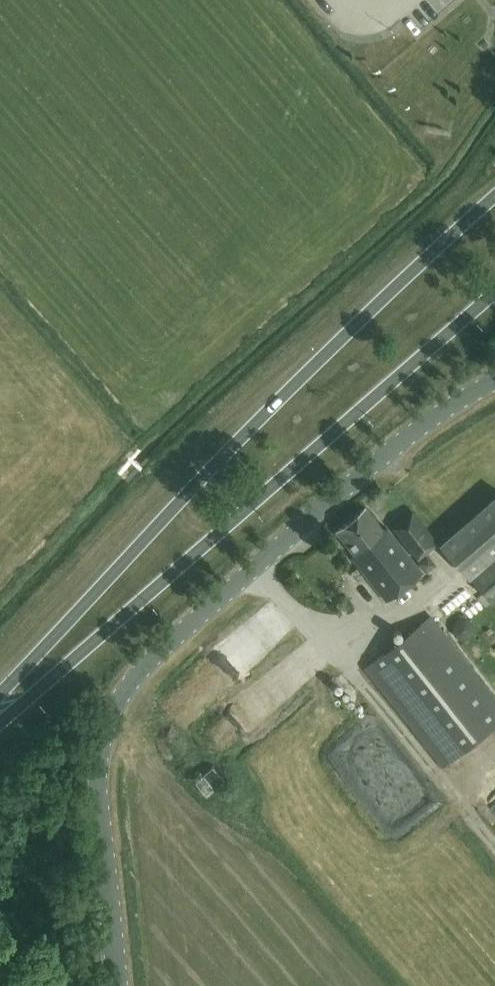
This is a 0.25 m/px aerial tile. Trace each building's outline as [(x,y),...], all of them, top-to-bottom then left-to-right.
[(339,13),(347,3),(343,0),(323,0),(339,13)] [(440,544),(467,575),(494,550),(494,496),(440,544)] [(437,542),(410,507),(389,523),(417,558),(437,542)] [(366,508),(351,519),(336,531),(355,555),(351,557),(385,600),(403,586),(422,571),(387,527),(384,530),(366,508)] [(494,599),(494,555),(470,577),(492,602),(494,599)] [(452,594),(460,606),(476,594),(467,583),(452,594)] [(494,725),(494,697),(431,616),(365,668),(443,767),(494,725)]
